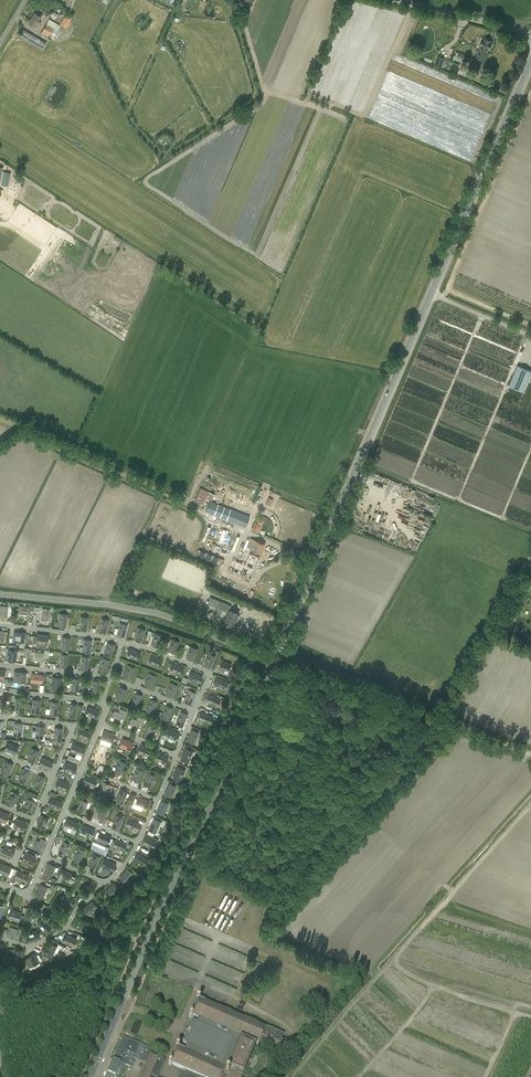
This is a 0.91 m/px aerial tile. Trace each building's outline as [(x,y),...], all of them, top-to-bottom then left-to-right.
[(159,6),(154,13),(158,16),(163,9),(159,6)] [(31,18),(40,23),(41,23),(38,22),(41,17),(34,13),(31,18)] [(59,25),(66,28),(71,19),(64,16),(59,25)] [(28,23),(33,26),(35,27),(37,23),(40,25),(40,23),(31,18),(28,23)] [(52,40),(60,26),(49,19),(41,33),(52,40)] [(48,43),(25,30),(21,37),(45,50),(48,43)] [(476,57),(478,58),(483,60),(488,49),(489,49),(492,42),(491,42),(491,41),(484,38),(484,39),(483,38),(480,46),(481,46),(476,57)] [(458,53),(456,57),(469,63),(470,58),(458,53)] [(438,55),(434,64),(441,67),(445,59),(438,55)] [(1,182),(1,185),(7,186),(10,173),(9,173),(7,183),(1,182)] [(530,372),(530,371),(517,365),(509,386),(523,391),(530,372)] [(194,501),(208,508),(214,495),(200,488),(194,501)] [(218,504),(214,515),(245,527),(249,517),(218,504)] [(207,522),(200,538),(206,540),(231,550),(238,534),(207,522)] [(256,524),(253,530),(258,532),(259,530),(260,530),(261,526),(256,524)] [(246,561),(241,574),(251,578),(265,544),(259,542),(250,538),(245,551),(249,553),(246,561)] [(229,610),(230,606),(210,597),(208,603),(228,612),(224,621),(233,625),(238,614),(229,610)] [(27,615),(28,607),(20,606),(19,614),(27,615)] [(42,608),(41,619),(48,620),(50,609),(42,608)] [(59,614),(58,627),(65,627),(66,615),(59,614)] [(81,617),(79,629),(86,630),(88,617),(81,617)] [(102,619),(99,631),(106,632),(109,620),(102,619)] [(120,623),(117,635),(124,636),(127,624),(120,623)] [(138,628),(134,640),(141,642),(145,630),(138,628)] [(13,641),(24,642),(25,633),(14,632),(13,641)] [(156,633),(151,645),(158,647),(162,636),(156,633)] [(37,634),(37,636),(33,635),(32,643),(36,643),(47,644),(47,642),(48,638),(48,635),(37,634)] [(68,650),(69,638),(62,637),(61,649),(68,650)] [(89,653),(91,640),(84,639),(82,652),(89,653)] [(172,639),(168,651),(175,653),(179,642),(172,639)] [(108,643),(104,655),(111,657),(114,645),(108,643)] [(191,646),(186,658),(193,660),(197,649),(191,646)] [(8,649),(7,660),(16,661),(17,650),(8,649)] [(127,655),(138,660),(141,653),(129,649),(127,655)] [(34,660),(42,661),(43,653),(35,652),(34,660)] [(209,653),(204,665),(211,667),(215,656),(209,653)] [(67,655),(60,654),(59,666),(66,667),(67,655)] [(148,662),(160,667),(162,660),(151,655),(148,662)] [(82,656),(80,669),(87,670),(89,657),(82,656)] [(103,658),(98,670),(105,672),(109,660),(103,658)] [(223,661),(220,668),(225,670),(224,672),(227,673),(231,664),(223,661)] [(170,670),(181,674),(184,668),(172,663),(170,670)] [(129,679),(135,668),(128,665),(123,676),(129,679)] [(188,678),(200,683),(202,676),(191,671),(188,678)] [(14,680),(25,682),(26,673),(15,672),(14,680)] [(31,673),(31,682),(42,683),(42,675),(31,673)] [(156,676),(149,673),(144,685),(151,687),(156,676)] [(51,689),(60,690),(61,678),(53,677),(51,689)] [(79,679),(72,678),(71,690),(78,691),(79,679)] [(213,684),(225,689),(227,682),(216,678),(213,684)] [(91,693),(98,693),(100,681),(93,680),(91,693)] [(177,685),(170,683),(166,694),(172,697),(177,685)] [(122,701),(127,690),(120,687),(115,698),(122,701)] [(189,690),(184,701),(191,704),(196,693),(189,690)] [(137,707),(142,696),(135,693),(131,704),(137,707)] [(206,701),(218,706),(220,699),(209,694),(206,701)] [(146,711),(152,713),(157,702),(150,699),(146,711)] [(39,713),(40,700),(33,700),(31,712),(39,713)] [(51,702),(50,714),(57,715),(58,702),(51,702)] [(70,704),(68,716),(75,717),(77,705),(70,704)] [(99,712),(88,706),(85,713),(96,718),(99,712)] [(166,706),(161,717),(168,720),(172,708),(166,706)] [(111,716),(119,720),(120,717),(124,719),(127,711),(120,708),(118,712),(114,710),(111,716)] [(180,712),(176,723),(182,726),(187,714),(180,712)] [(213,717),(201,712),(199,719),(210,724),(212,720),(212,718),(213,717)] [(129,724),(137,727),(138,725),(141,726),(144,719),(138,716),(136,720),(131,718),(129,724)] [(20,736),(22,724),(15,723),(13,736),(20,736)] [(149,725),(146,731),(154,735),(155,732),(159,733),(162,726),(155,723),(153,727),(149,725)] [(43,734),(44,726),(37,726),(35,738),(42,739),(43,736),(43,734)] [(60,741),(62,728),(55,727),(54,740),(60,741)] [(80,728),(77,735),(88,740),(91,733),(80,728)] [(179,733),(168,729),(165,735),(177,740),(179,733)] [(194,744),(198,732),(192,729),(187,741),(194,744)] [(101,739),(112,743),(115,735),(103,731),(101,739)] [(123,738),(119,746),(130,751),(133,743),(123,738)] [(18,747),(7,742),(4,749),(15,754),(18,747)] [(73,744),(70,750),(82,755),(84,749),(73,744)] [(149,757),(152,750),(140,745),(138,752),(149,757)] [(188,762),(192,751),(185,748),(180,760),(188,762)] [(32,749),(27,760),(34,763),(38,751),(32,749)] [(168,757),(157,752),(154,759),(165,764),(168,757)] [(39,765),(49,769),(52,762),(42,758),(39,765)] [(126,763),(119,760),(114,771),(121,774),(126,763)] [(1,773),(8,776),(12,765),(6,762),(1,773)] [(65,762),(63,768),(74,773),(77,766),(65,762)] [(173,778),(180,781),(185,770),(177,767),(173,778)] [(143,770),(137,768),(132,779),(139,782),(143,770)] [(18,780),(25,783),(29,772),(23,769),(18,780)] [(143,784),(150,787),(155,775),(148,773),(143,784)] [(40,790),(45,778),(38,775),(33,787),(40,790)] [(83,782),(82,785),(86,787),(87,783),(94,787),(97,780),(86,775),(83,782)] [(55,786),(67,791),(69,784),(58,780),(55,786)] [(103,782),(98,793),(105,796),(109,784),(103,782)] [(171,797),(176,786),(169,783),(165,794),(171,797)] [(122,803),(127,792),(121,789),(116,801),(122,803)] [(13,805),(15,800),(17,801),(20,795),(13,792),(12,795),(10,794),(6,803),(13,805)] [(138,797),(135,804),(147,808),(149,802),(138,797)] [(31,811),(35,801),(27,798),(23,808),(31,811)] [(48,804),(59,809),(62,802),(50,798),(48,804)] [(81,799),(76,810),(83,813),(88,802),(81,799)] [(162,801),(157,812),(163,815),(168,803),(162,801)] [(109,808),(103,805),(98,816),(104,819),(109,808)] [(9,815),(0,811),(0,821),(5,823),(9,815)] [(44,829),(49,818),(41,815),(36,826),(44,829)] [(123,818),(117,815),(112,826),(118,829),(123,818)] [(154,818),(149,830),(156,833),(161,821),(154,818)] [(13,827),(23,831),(26,823),(22,821),(16,819),(13,827)] [(76,830),(78,823),(67,819),(64,825),(76,830)] [(137,830),(140,824),(129,819),(126,825),(137,830)] [(92,837),(95,830),(83,825),(81,832),(92,837)] [(97,839),(108,843),(111,837),(99,832),(97,839)] [(56,836),(54,842),(58,844),(59,840),(63,842),(63,841),(64,838),(58,836),(57,837),(56,836)] [(157,842),(146,837),(143,843),(154,848),(157,842)] [(45,844),(46,841),(40,838),(39,841),(36,840),(32,848),(40,851),(44,844),(45,844)] [(115,839),(112,846),(124,850),(127,844),(115,839)] [(63,842),(58,852),(65,855),(70,844),(68,843),(63,841),(63,842)] [(8,855),(11,857),(15,849),(5,844),(3,849),(1,853),(6,855),(6,854),(8,855)] [(92,845),(90,849),(105,856),(107,851),(92,845)] [(80,861),(85,850),(78,847),(74,859),(80,861)] [(25,853),(22,860),(29,863),(29,861),(34,863),(36,857),(25,853)] [(94,854),(89,865),(95,868),(100,857),(94,854)] [(137,854),(133,860),(144,866),(148,860),(137,854)] [(105,859),(102,865),(112,871),(116,864),(105,859)] [(11,867),(1,863),(0,866),(0,872),(8,876),(11,867)] [(44,875),(50,878),(55,866),(49,864),(44,875)] [(100,866),(96,875),(101,877),(102,878),(103,878),(104,878),(105,878),(106,877),(107,877),(107,876),(100,872),(103,868),(100,866)] [(119,878),(125,882),(133,873),(127,868),(119,878)] [(26,882),(29,875),(17,870),(14,877),(26,882)] [(62,877),(74,882),(76,876),(65,871),(62,877)] [(105,892),(110,897),(119,889),(114,883),(105,892)] [(41,885),(35,896),(42,899),(47,888),(41,885)] [(61,901),(73,906),(76,899),(64,894),(61,901)] [(83,909),(87,915),(97,907),(92,901),(83,909)] [(19,922),(21,913),(11,909),(8,918),(19,922)] [(37,923),(46,932),(51,926),(42,918),(37,923)] [(84,929),(87,930),(88,925),(85,924),(86,924),(79,921),(77,927),(83,930),(84,929)] [(9,927),(7,935),(17,938),(20,930),(9,927)] [(39,938),(37,931),(25,935),(27,942),(39,938)] [(62,941),(72,946),(74,942),(75,942),(76,938),(66,934),(64,938),(62,941)] [(44,946),(41,951),(46,954),(52,956),(54,952),(57,953),(59,948),(56,947),(57,946),(56,946),(51,944),(49,949),(44,946)] [(10,949),(10,950),(6,949),(4,955),(8,956),(8,957),(14,959),(16,955),(20,957),(20,956),(22,950),(14,948),(13,950),(10,949)] [(25,959),(27,964),(29,967),(39,962),(35,954),(25,959)] [(242,1073),(243,1074),(255,1046),(255,1044),(258,1045),(259,1042),(284,1053),(287,1047),(289,1042),(281,1039),(283,1035),(265,1027),(265,1029),(227,1012),(221,1010),(208,1004),(205,1003),(205,1002),(200,1000),(200,999),(199,998),(198,997),(197,998),(196,999),(197,1000),(197,1001),(191,1015),(191,1014),(189,1015),(189,1016),(189,1017),(191,1018),(192,1018),(192,1017),(198,1019),(196,1024),(192,1022),(183,1043),(187,1045),(185,1050),(179,1047),(179,1046),(177,1045),(176,1046),(176,1047),(176,1048),(170,1062),(169,1063),(168,1064),(169,1065),(170,1066),(171,1065),(182,1070),(179,1076),(241,1076),(242,1073)] [(115,1055),(113,1060),(125,1065),(130,1067),(132,1063),(134,1059),(143,1063),(147,1053),(149,1048),(140,1044),(134,1042),(123,1037),(115,1055)] [(162,1065),(165,1060),(147,1053),(143,1063),(146,1064),(140,1076),(158,1076),(162,1065)] [(124,1067),(125,1065),(113,1060),(106,1076),(120,1076),(124,1067)]
